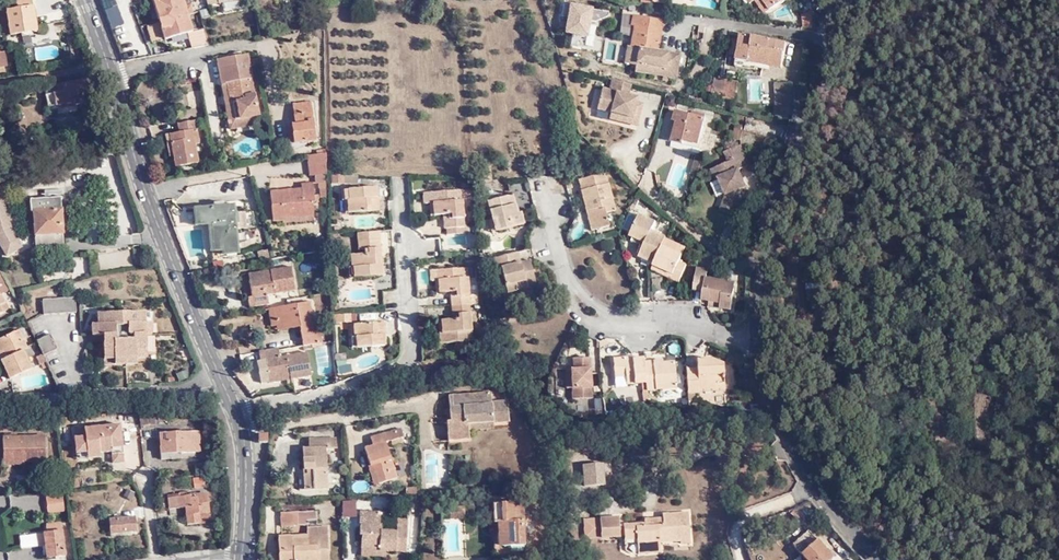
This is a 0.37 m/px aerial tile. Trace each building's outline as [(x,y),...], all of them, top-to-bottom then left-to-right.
[(20,9),(33,7),(32,0),(19,0),(20,9)] [(188,15),(186,8),(183,0),(153,0),(165,40),(192,31),(188,15)] [(755,1),(764,14),(769,11),(787,0),(756,0),(755,1)] [(565,4),(560,38),(586,42),(589,19),(604,22),(605,10),(565,4)] [(33,7),(20,9),(7,11),(10,35),(36,31),(33,7)] [(629,47),(627,47),(624,64),(635,65),(634,72),(677,79),(680,54),(658,50),(663,20),(632,15),(630,26),(632,26),(629,47)] [(717,33),(728,36),(729,30),(718,28),(717,33)] [(786,42),(741,35),(735,67),(755,70),(756,64),(781,68),(786,42)] [(233,120),(256,116),(258,116),(249,67),(257,65),(255,56),(247,57),(246,54),(217,59),(222,85),(226,84),(233,120)] [(74,103),(74,106),(87,103),(84,88),(88,88),(86,79),(44,86),(48,110),(56,109),(55,107),(74,103)] [(723,98),(735,101),(738,81),(726,79),(723,98)] [(632,119),(630,124),(637,126),(642,104),(636,103),(637,98),(628,95),(630,84),(612,80),(609,90),(602,89),(596,109),(610,113),(632,119)] [(790,115),(789,82),(774,83),(775,116),(790,115)] [(258,124),(256,116),(233,120),(226,84),(222,85),(230,129),(258,124)] [(295,124),(292,125),(294,143),(315,141),(311,102),(293,104),(295,119),(295,124)] [(75,111),(74,106),(74,103),(55,107),(56,109),(57,115),(75,111)] [(686,141),(698,144),(705,118),(675,111),(673,121),(676,121),(671,141),(685,145),(686,141)] [(609,119),(630,124),(632,119),(610,113),(609,119)] [(193,139),(198,138),(195,120),(177,123),(179,132),(174,133),(176,142),(170,142),(175,167),(198,163),(194,144),(193,139)] [(741,126),(734,126),(732,139),(740,140),(741,126)] [(728,162),(715,168),(719,178),(726,195),(722,206),(736,212),(743,194),(741,189),(746,186),(738,169),(749,164),(740,146),(725,153),(728,162)] [(324,175),(326,175),(326,154),(308,155),(310,175),(316,175),(316,183),(319,183),(324,182),(324,175)] [(696,176),(702,157),(695,155),(689,174),(696,176)] [(48,164),(35,166),(36,174),(49,172),(48,164)] [(580,190),(608,183),(605,172),(577,179),(580,190)] [(337,175),(331,175),(331,184),(344,184),(344,176),(337,175)] [(357,185),(357,176),(344,176),(344,184),(357,185)] [(294,193),(294,189),(269,191),(272,219),(281,218),(282,223),(314,220),(312,203),(319,202),(318,195),(314,196),(313,183),(301,184),(301,188),(301,192),(294,193)] [(608,183),(580,190),(591,231),(609,226),(606,213),(616,211),(608,183)] [(14,233),(11,228),(0,187),(0,237),(14,233)] [(376,198),(377,198),(376,187),(347,189),(348,200),(347,200),(347,213),(370,211),(380,210),(379,201),(376,201),(376,198)] [(445,214),(446,228),(447,235),(465,233),(462,190),(422,193),(423,204),(429,203),(433,204),(434,215),(442,215),(445,214)] [(496,218),(500,230),(524,224),(521,212),(517,213),(516,208),(514,209),(513,204),(515,204),(513,194),(487,200),(491,219),(496,218)] [(35,248),(63,246),(63,234),(62,228),(66,227),(65,217),(62,217),(61,196),(57,197),(57,198),(49,199),(30,200),(31,212),(33,212),(34,236),(35,248)] [(235,212),(235,205),(194,209),(195,225),(210,224),(213,252),(223,250),(223,255),(238,253),(236,229),(246,228),(245,211),(235,212)] [(736,212),(722,206),(720,211),(735,216),(736,212)] [(654,263),(666,237),(652,231),(656,222),(640,215),(630,236),(645,243),(639,257),(654,263)] [(489,233),(500,230),(496,218),(491,219),(486,220),(489,233)] [(379,231),(367,232),(357,233),(358,254),(350,255),(351,267),(353,267),(354,278),(382,276),(380,251),(377,251),(377,248),(380,248),(381,248),(379,231)] [(0,237),(0,244),(6,255),(21,247),(14,233),(0,237)] [(667,237),(666,237),(654,263),(654,264),(662,246),(666,238),(667,237)] [(686,247),(666,238),(662,246),(682,255),(686,247)] [(747,251),(748,243),(741,242),(739,256),(746,255),(747,251)] [(662,246),(654,264),(652,269),(662,275),(664,270),(674,275),(672,279),(678,283),(687,264),(680,261),(682,255),(662,246)] [(257,260),(268,259),(267,249),(256,250),(257,260)] [(517,252),(511,253),(514,264),(520,262),(517,252)] [(514,264),(511,253),(492,258),(495,270),(500,269),(506,292),(536,284),(530,260),(520,262),(514,264)] [(291,266),(269,270),(270,275),(248,279),(251,296),(247,297),(249,307),(269,305),(267,295),(295,291),(291,266)] [(451,297),(451,305),(470,304),(480,304),(480,295),(469,295),(467,268),(430,270),(430,281),(434,280),(438,280),(439,293),(451,292),(456,292),(457,296),(451,297)] [(721,303),(720,309),(731,310),(735,282),(707,278),(708,270),(697,268),(693,291),(703,292),(702,300),(709,301),(721,303)] [(270,275),(269,270),(247,273),(248,279),(270,275)] [(664,270),(662,275),(672,279),(674,275),(664,270)] [(661,291),(660,279),(653,280),(653,292),(661,291)] [(8,309),(1,295),(0,295),(0,313),(8,309)] [(75,298),(42,300),(43,315),(76,313),(75,298)] [(315,335),(314,326),(310,301),(268,309),(271,327),(276,326),(298,322),(299,328),(302,346),(310,345),(322,343),(321,334),(315,335)] [(470,304),(451,305),(452,314),(457,314),(458,319),(452,319),(441,320),(442,343),(472,341),(470,304)] [(114,359),(114,365),(137,364),(136,358),(147,358),(146,335),(152,334),(152,322),(145,323),(145,312),(97,314),(98,324),(91,324),(92,336),(103,336),(104,360),(114,359)] [(372,323),(371,312),(357,313),(358,324),(372,323)] [(353,320),(352,314),(331,315),(331,323),(350,322),(349,320),(353,320)] [(298,322),(276,326),(276,331),(299,328),(298,322)] [(372,323),(358,324),(353,324),(354,337),(355,337),(356,348),(385,345),(384,335),(383,335),(382,332),(385,331),(385,322),(372,323)] [(0,338),(0,350),(4,359),(1,360),(9,379),(31,369),(23,350),(27,348),(18,330),(0,338)] [(36,340),(43,356),(57,349),(50,334),(36,340)] [(317,372),(333,371),(331,344),(315,345),(317,372)] [(30,347),(24,350),(33,367),(38,365),(30,347)] [(289,374),(290,380),(312,376),(308,353),(280,357),(278,348),(258,352),(259,361),(264,360),(267,377),(289,374)] [(42,354),(35,357),(38,365),(45,362),(42,354)] [(591,398),(591,388),(590,367),(589,357),(572,358),(573,369),(565,369),(566,388),(571,388),(572,399),(591,398)] [(642,391),(646,391),(644,361),(643,358),(631,359),(624,359),(624,357),(610,358),(611,376),(625,376),(625,384),(642,383),(642,391)] [(688,398),(688,401),(695,400),(695,393),(699,393),(699,392),(699,387),(725,386),(723,364),(712,359),(696,360),(696,368),(697,375),(686,375),(688,398)] [(644,361),(646,391),(677,388),(674,361),(662,362),(662,360),(644,361)] [(336,366),(337,374),(351,373),(350,365),(336,366)] [(268,383),(290,380),(289,374),(267,377),(268,383)] [(519,402),(523,399),(515,391),(512,394),(519,402)] [(468,424),(493,422),(508,421),(507,400),(492,402),(490,393),(448,396),(448,407),(451,407),(452,415),(449,415),(449,421),(446,421),(447,440),(469,439),(468,431),(468,424)] [(528,405),(523,399),(519,402),(525,409),(528,405)] [(139,411),(141,426),(155,425),(154,410),(139,411)] [(493,429),(493,422),(468,424),(468,431),(493,429)] [(123,425),(85,428),(86,437),(74,438),(76,463),(125,459),(123,425)] [(141,426),(141,435),(142,438),(156,438),(155,425),(141,426)] [(372,466),(377,484),(397,478),(385,442),(403,437),(401,428),(369,438),(372,446),(364,448),(369,467),(372,466)] [(199,432),(159,434),(160,454),(200,452),(199,432)] [(267,443),(267,434),(258,434),(258,443),(267,443)] [(25,459),(25,462),(46,462),(45,436),(2,437),(3,460),(25,459)] [(307,475),(303,475),(304,490),(327,488),(325,447),(336,447),(336,437),(308,439),(309,448),(302,448),(303,470),(307,470),(307,475)] [(439,453),(425,454),(426,483),(442,483),(439,453)] [(602,464),(580,465),(581,488),(603,487),(602,464)] [(373,486),(377,484),(372,466),(369,467),(367,467),(373,486)] [(205,478),(193,479),(194,488),(205,487),(205,478)] [(199,514),(209,512),(207,496),(190,498),(190,495),(179,497),(178,494),(168,495),(169,509),(185,507),(187,524),(200,522),(199,514)] [(15,496),(14,510),(42,511),(42,496),(15,496)] [(65,513),(64,500),(45,501),(46,513),(65,513)] [(343,517),(357,517),(356,500),(341,500),(343,517)] [(795,508),(807,520),(808,521),(819,514),(816,511),(810,501),(795,508)] [(498,547),(523,546),(522,502),(492,503),(493,532),(498,532),(498,547)] [(800,526),(807,520),(795,508),(788,512),(800,526)] [(280,512),(280,526),(304,525),(304,521),(317,521),(317,511),(280,512)] [(378,551),(386,552),(406,553),(408,519),(397,518),(396,530),(381,530),(381,523),(379,523),(380,512),(359,511),(358,523),(362,524),(360,548),(378,549),(378,551)] [(210,521),(209,512),(199,514),(200,522),(210,521)] [(646,546),(660,546),(660,542),(680,541),(680,544),(690,543),(688,512),(662,514),(662,518),(662,522),(644,523),(625,525),(626,534),(636,534),(636,539),(636,544),(646,544),(646,546)] [(441,515),(440,526),(453,527),(454,516),(441,515)] [(135,516),(108,519),(110,534),(137,531),(135,516)] [(584,539),(620,537),(618,517),(583,519),(584,539)] [(327,527),(306,527),(306,535),(306,538),(293,538),(293,536),(277,536),(278,559),(329,559),(327,527)] [(808,531),(792,544),(806,559),(829,559),(832,557),(808,531)] [(45,545),(46,556),(47,557),(64,556),(62,532),(44,534),(45,545)] [(524,554),(523,546),(498,547),(498,532),(493,532),(494,556),(524,554)] [(45,545),(44,534),(35,535),(37,547),(42,547),(42,545),(45,545)] [(661,552),(660,546),(646,546),(646,544),(636,544),(637,554),(661,552)] [(385,557),(386,552),(378,551),(378,549),(360,548),(360,556),(385,557)]
